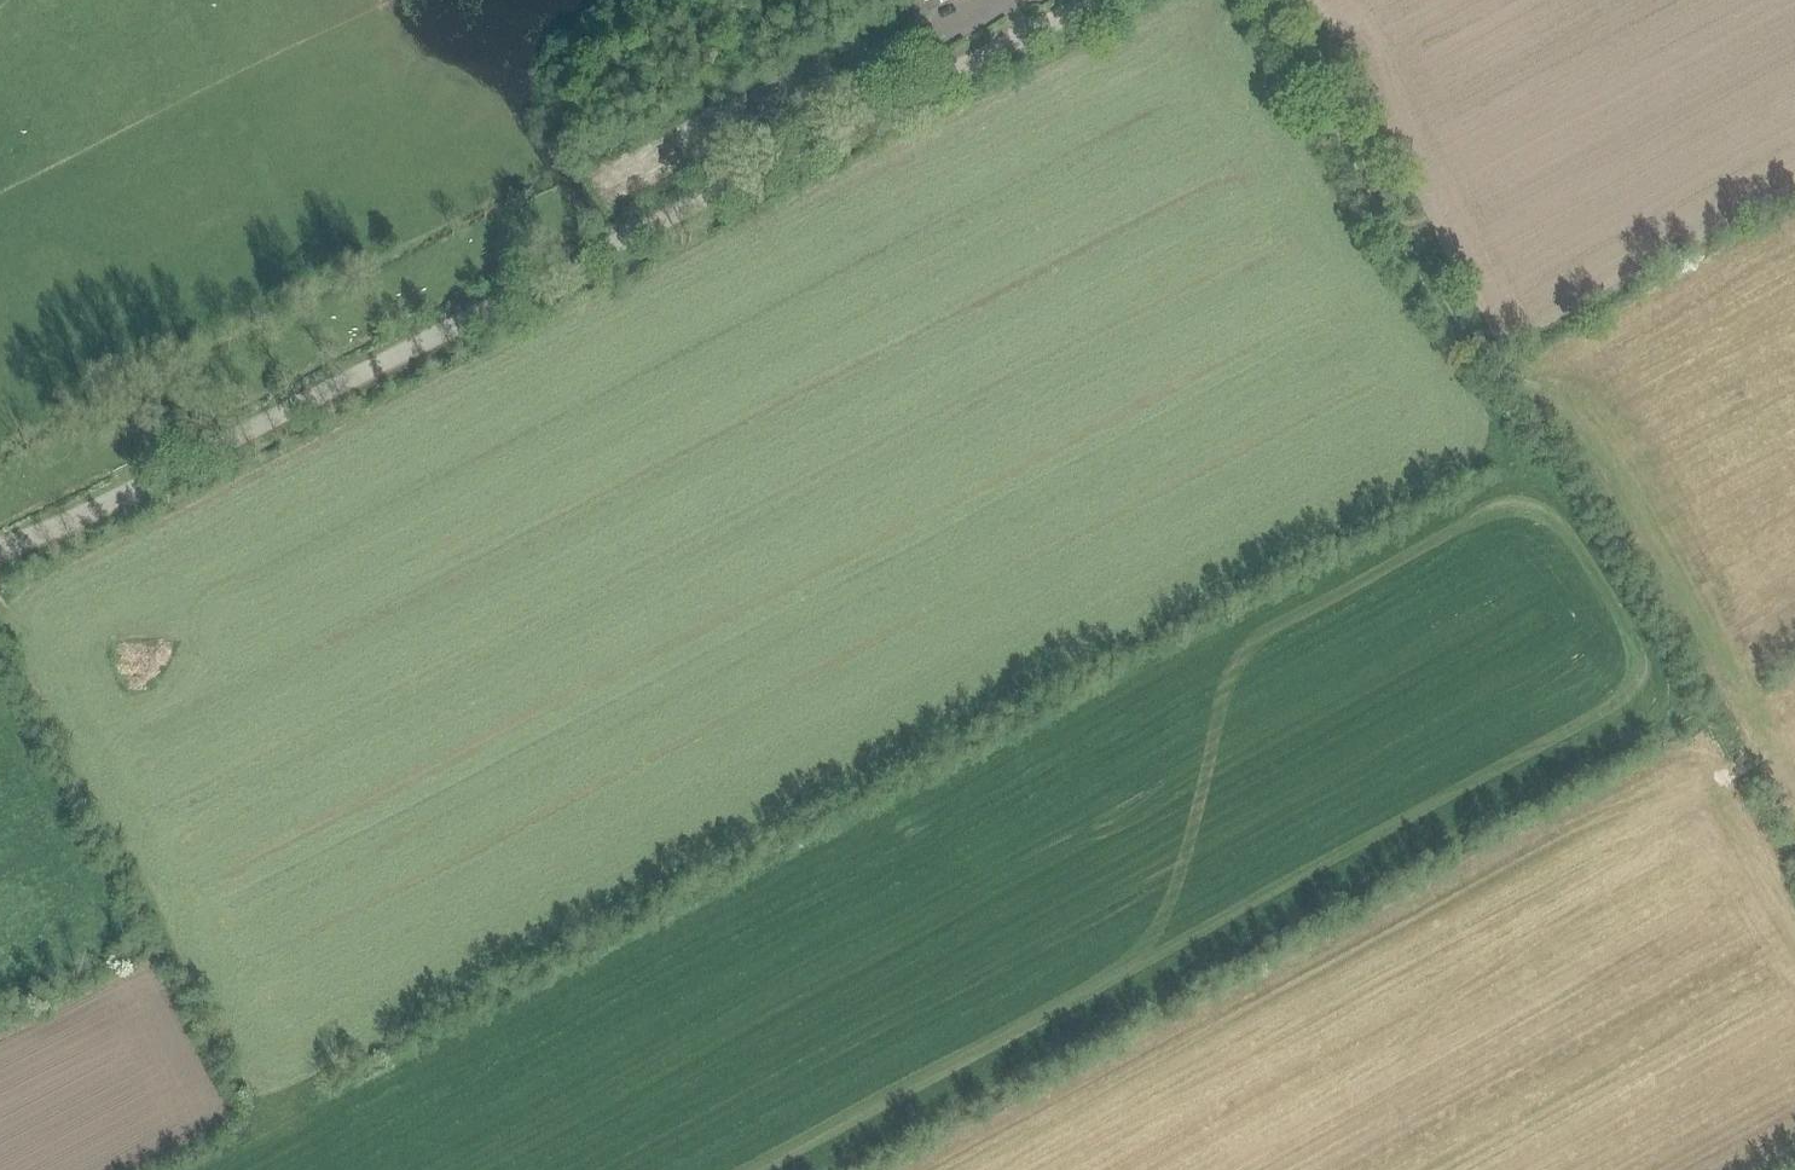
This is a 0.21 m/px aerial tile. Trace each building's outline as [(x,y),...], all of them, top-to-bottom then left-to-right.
[(926,9),(949,0),(923,0),(926,9)]
